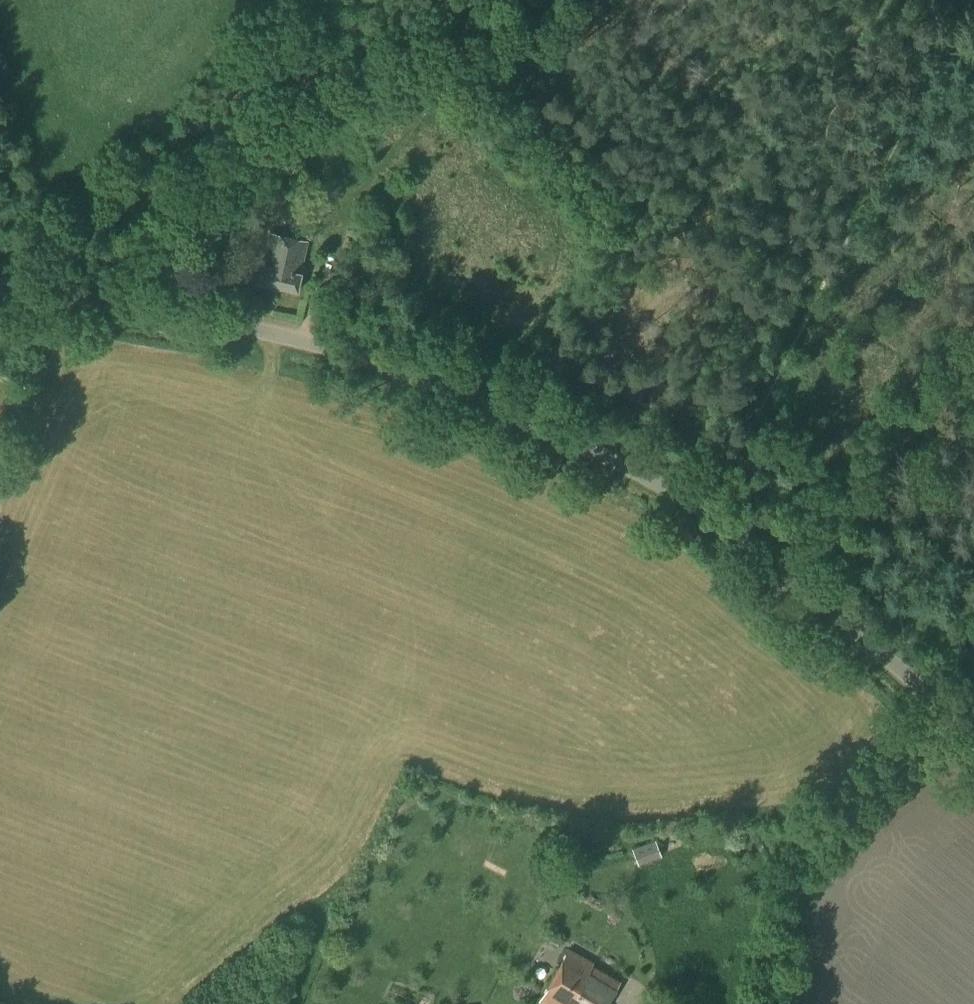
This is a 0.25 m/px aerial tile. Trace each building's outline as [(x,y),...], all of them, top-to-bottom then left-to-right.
[(296,291),(300,273),(308,242),(268,232),(261,265),(257,283),(296,291)] [(638,866),(662,857),(655,841),(632,849),(638,866)] [(619,981),(592,966),(594,963),(568,949),(539,1001),(544,1003),(606,1003),(619,981)]
